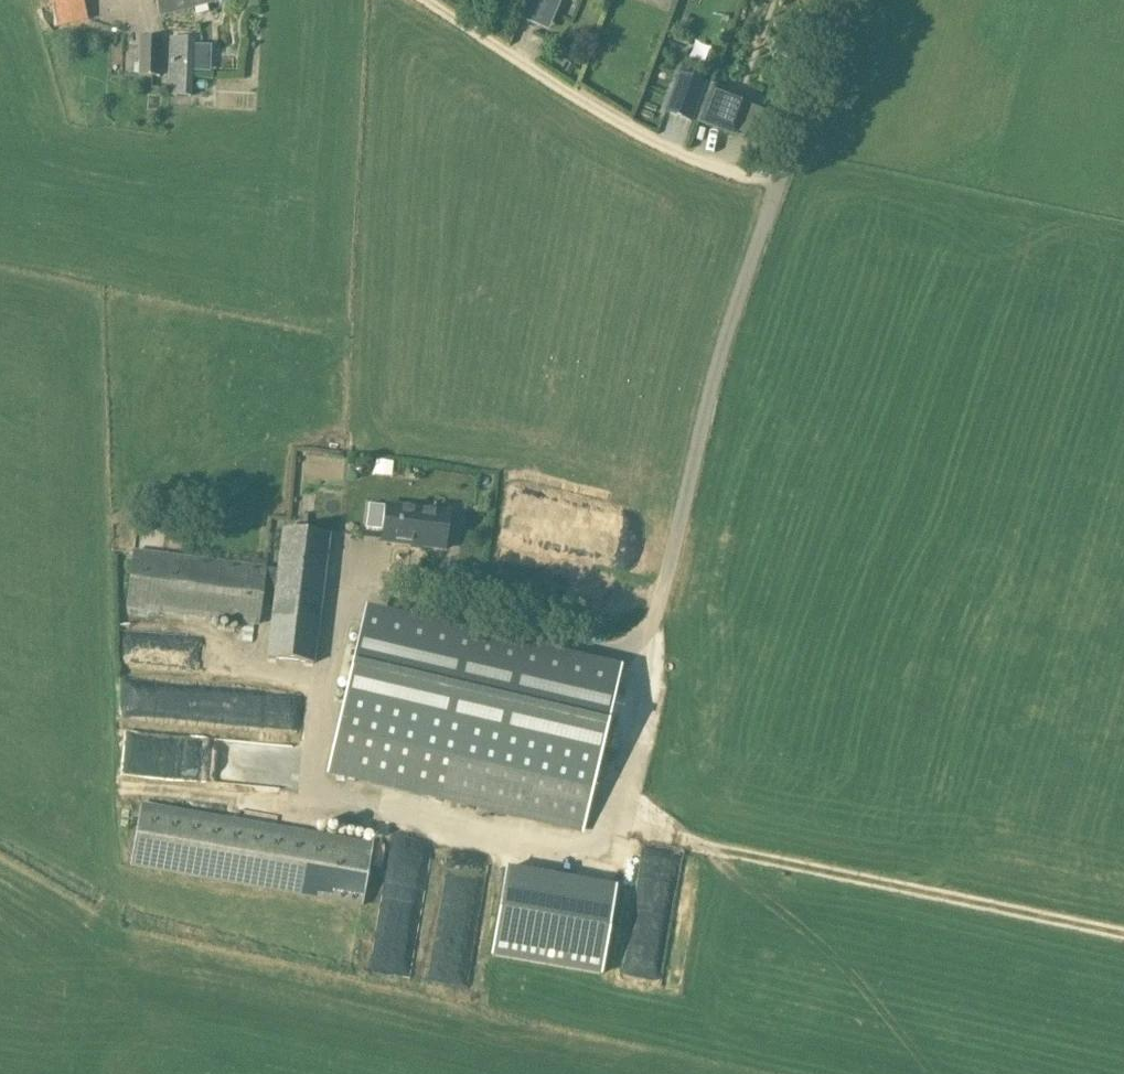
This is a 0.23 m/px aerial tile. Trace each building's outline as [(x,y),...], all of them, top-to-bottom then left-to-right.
[(83,0),(48,0),(50,6),(52,6),(57,27),(88,20),(83,0)] [(160,17),(221,2),(220,0),(156,0),(160,17)] [(521,19),(541,28),(552,3),(546,0),(530,0),(521,19)] [(161,38),(140,38),(139,76),(160,77),(161,38)] [(170,38),(168,96),(191,98),(193,72),(211,73),(212,46),(194,45),(194,39),(170,38)] [(677,87),(668,112),(693,121),(702,96),(707,84),(682,75),(677,87)] [(750,99),(711,85),(697,122),(735,137),(750,99)] [(370,506),(367,530),(383,532),(382,542),(445,550),(450,512),(386,504),(386,508),(370,506)] [(331,534),(282,529),(266,659),(315,664),(331,534)] [(134,553),(127,610),(241,624),(254,626),(257,626),(264,569),(134,553)] [(349,682),(327,774),(449,803),(581,833),(603,741),(619,668),(620,666),(597,661),(472,631),(367,607),(365,615),(353,663),(349,682)] [(373,843),(142,803),(131,867),(362,907),(373,843)] [(617,886),(505,867),(490,958),(601,977),(617,886)]
